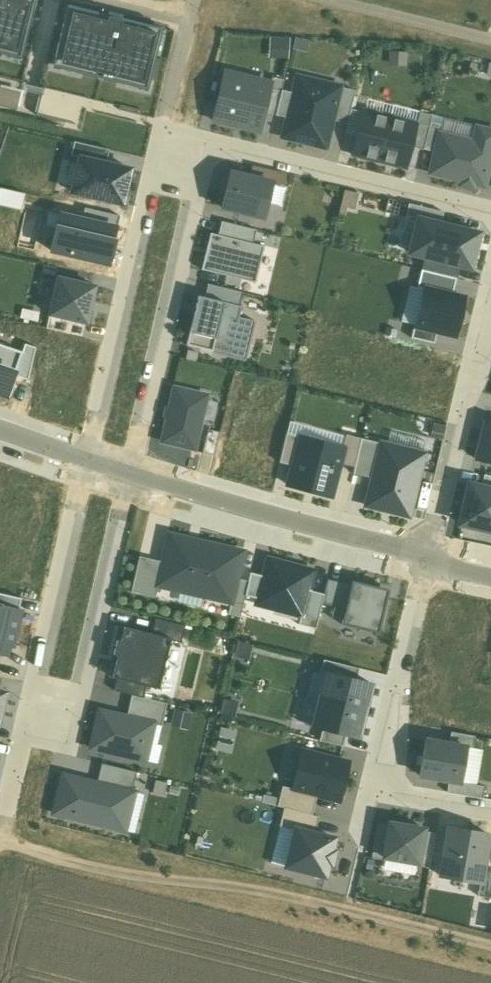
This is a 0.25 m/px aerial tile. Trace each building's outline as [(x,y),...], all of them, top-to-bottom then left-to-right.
[(21,60),(35,0),(0,0),(0,55),(21,60)] [(68,6),(53,68),(147,90),(162,28),(68,6)] [(267,56),(288,57),(288,36),(268,36),(267,56)] [(481,74),(490,77),(490,63),(485,61),(481,74)] [(224,73),(213,121),(260,131),(265,112),(269,92),(248,87),(250,79),(224,73)] [(272,78),(265,112),(277,115),(282,91),(284,81),(272,78)] [(283,139),(325,148),(331,120),(336,100),(316,96),(319,83),(298,78),(294,93),(282,91),(276,116),(288,118),(283,139)] [(14,109),(19,91),(0,86),(0,106),(14,109)] [(336,100),(331,120),(347,123),(355,91),(339,87),(336,100)] [(353,155),(380,161),(389,118),(363,112),(353,155)] [(416,124),(411,148),(422,151),(429,122),(430,115),(419,113),(416,124)] [(380,161),(406,167),(411,148),(416,124),(389,118),(380,161)] [(440,134),(473,142),(477,128),(477,127),(443,119),(442,125),(440,134)] [(429,122),(422,151),(435,153),(440,134),(442,125),(429,122)] [(440,134),(435,153),(430,174),(484,187),(487,174),(490,159),(490,131),(477,128),(473,142),(440,134)] [(75,142),(71,156),(80,158),(106,164),(109,150),(75,142)] [(106,164),(80,158),(72,192),(122,204),(130,169),(106,164)] [(252,166),(249,178),(273,184),(284,187),(286,175),(252,166)] [(249,178),(230,174),(222,209),(265,219),(273,184),(249,178)] [(19,209),(24,194),(0,189),(0,191),(0,205),(19,209)] [(406,216),(441,224),(444,212),(408,204),(406,216)] [(118,216),(84,208),(82,219),(116,228),(118,216)] [(113,240),(116,228),(82,219),(61,214),(52,251),(108,265),(114,240),(113,240)] [(424,258),(459,266),(471,269),(479,233),(441,224),(406,216),(402,233),(413,236),(409,254),(424,258)] [(222,222),(218,236),(253,244),(256,231),(222,222)] [(211,234),(202,270),(241,280),(244,268),(258,271),(264,247),(253,244),(218,236),(211,234)] [(424,258),(421,271),(456,279),(459,266),(424,258)] [(453,295),(456,279),(421,271),(417,287),(425,289),(453,295)] [(59,279),(50,315),(84,323),(86,324),(95,287),(59,279)] [(209,286),(206,299),(239,306),(242,293),(209,286)] [(453,295),(425,289),(416,328),(437,332),(455,336),(464,298),(453,295)] [(199,297),(188,346),(249,360),(258,321),(241,317),(243,307),(206,299),(199,297)] [(50,315),(46,328),(81,337),(84,323),(50,315)] [(437,332),(416,328),(414,327),(411,339),(434,344),(437,332)] [(35,348),(25,344),(22,352),(14,376),(16,376),(27,380),(35,348)] [(0,345),(0,394),(9,398),(16,376),(14,376),(22,352),(0,345)] [(207,396),(174,389),(161,442),(195,450),(207,396)] [(478,461),(490,464),(490,424),(486,423),(478,461)] [(219,432),(207,429),(202,450),(214,453),(219,432)] [(280,464),(293,467),(300,438),(287,435),(280,464)] [(344,449),(340,465),(355,468),(362,439),(347,436),(344,449)] [(293,467),(288,487),(332,498),(340,465),(344,449),(300,438),(293,467)] [(372,479),(381,444),(362,439),(353,474),(372,479)] [(372,479),(366,506),(409,516),(424,454),(381,444),(372,479)] [(485,475),(482,488),(490,490),(490,477),(485,475)] [(461,524),(490,531),(490,490),(482,488),(470,485),(461,524)] [(158,586),(204,596),(215,545),(169,535),(163,564),(158,586)] [(242,551),(215,545),(204,596),(231,602),(236,579),(242,551)] [(158,586),(163,564),(139,558),(131,593),(155,599),(158,586)] [(314,571),(268,559),(263,576),(257,600),(256,605),(301,617),(302,617),(309,591),(314,571)] [(257,600),(263,576),(251,573),(245,596),(257,600)] [(248,582),(236,579),(231,602),(228,617),(240,620),(248,582)] [(343,623),(352,587),(328,581),(324,595),(322,606),(334,609),(331,620),(343,623)] [(343,625),(378,634),(389,590),(386,589),(354,581),(352,587),(343,623),(343,625)] [(324,595),(309,591),(302,617),(301,617),(299,625),(315,630),(322,606),(324,595)] [(18,611),(21,599),(0,594),(0,606),(18,611)] [(20,611),(18,611),(0,606),(0,653),(2,654),(4,645),(12,646),(20,611)] [(158,620),(154,635),(171,640),(181,642),(185,627),(158,620)] [(118,657),(112,679),(117,680),(145,687),(159,690),(171,640),(154,635),(125,628),(121,642),(118,642),(114,656),(118,657)] [(237,655),(248,658),(251,647),(240,644),(237,655)] [(326,673),(357,680),(359,669),(324,661),(322,672),(326,673)] [(326,673),(320,700),(364,711),(370,684),(357,680),(326,673)] [(145,687),(117,680),(114,691),(132,696),(143,698),(145,687)] [(132,696),(127,718),(154,724),(161,726),(166,704),(143,698),(132,696)] [(358,737),(364,711),(320,700),(313,726),(323,729),(345,734),(358,737)] [(222,712),(234,715),(236,704),(225,701),(222,712)] [(174,708),(170,723),(186,727),(190,712),(174,708)] [(100,711),(91,749),(158,765),(162,746),(150,743),(154,724),(127,718),(100,711)] [(218,726),(212,747),(229,752),(235,731),(218,726)] [(342,746),(345,734),(323,729),(320,741),(342,746)] [(451,732),(449,744),(466,747),(472,748),(474,736),(451,732)] [(449,744),(425,740),(419,776),(448,781),(460,783),(466,747),(449,744)] [(302,751),(293,790),(317,796),(339,801),(349,763),(302,751)] [(102,764),(97,784),(131,792),(136,772),(102,764)] [(97,784),(62,775),(53,814),(135,834),(144,795),(131,792),(97,784)] [(460,783),(448,781),(446,792),(481,798),(483,786),(460,783)] [(312,815),(317,796),(293,790),(282,787),(277,807),(284,808),(312,815)] [(312,815),(284,808),(279,826),(295,830),(295,829),(314,834),(318,817),(312,815)] [(384,860),(384,858),(390,826),(377,824),(372,858),(384,860)] [(424,830),(390,824),(390,826),(384,858),(418,864),(424,831),(424,830)] [(488,834),(449,828),(441,877),(480,883),(482,871),(488,834)] [(295,829),(295,830),(286,867),(325,877),(328,864),(330,865),(334,851),(331,851),(334,839),(314,834),(295,829)] [(435,833),(424,831),(418,864),(418,867),(429,869),(435,833)] [(490,898),(490,873),(482,871),(480,883),(478,896),(490,898)]
